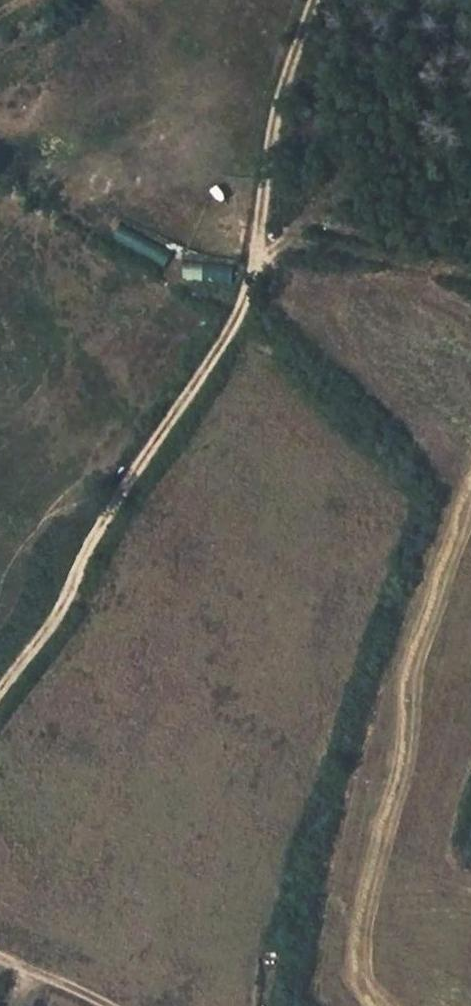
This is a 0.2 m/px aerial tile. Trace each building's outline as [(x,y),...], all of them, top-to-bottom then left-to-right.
[(173,250),(121,222),(112,240),(163,268),(173,250)] [(232,265),(182,261),(181,283),(232,286),(232,265)]
